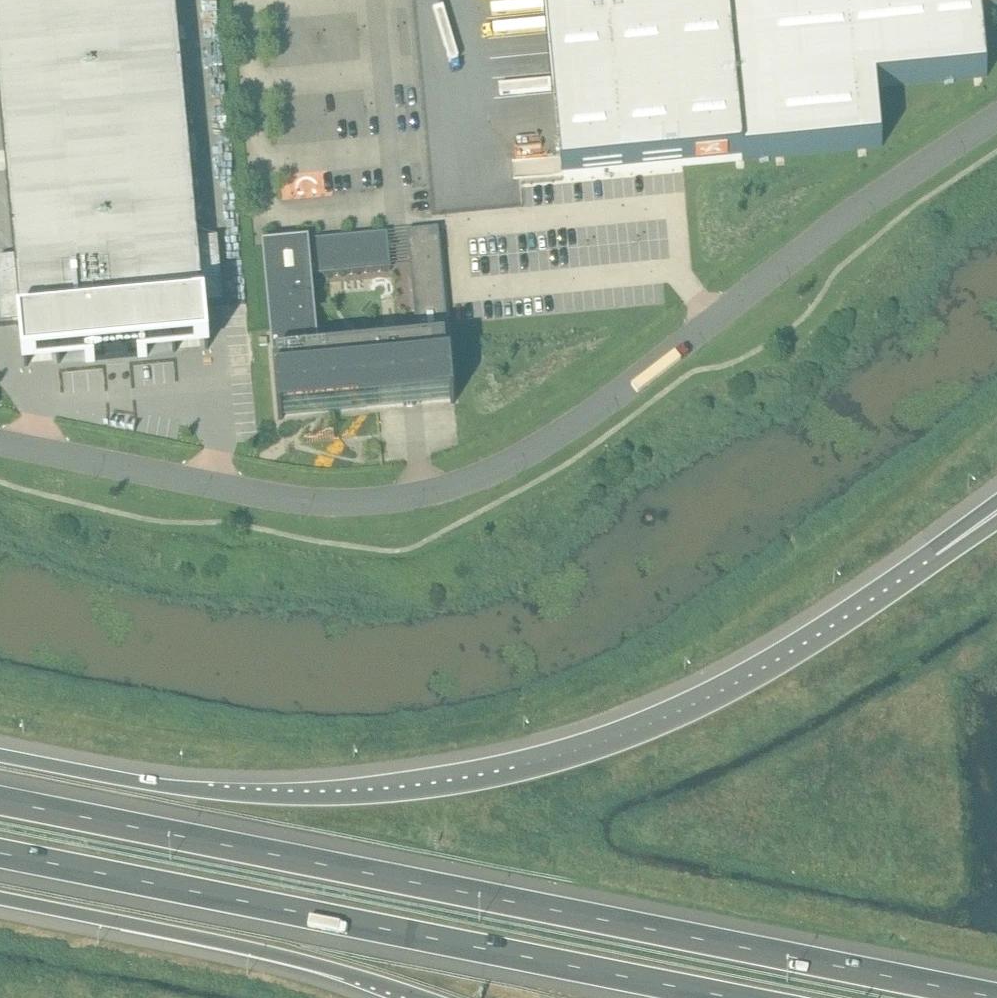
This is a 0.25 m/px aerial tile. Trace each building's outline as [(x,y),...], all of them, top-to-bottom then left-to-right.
[(21,323),(19,324),(23,368),(86,362),(95,361),(95,360),(138,356),(139,357),(147,356),(210,350),(206,306),(205,306),(176,0),(0,0),(0,107),(21,323)] [(562,176),(883,146),(877,86),(987,75),(982,16),(996,14),(996,0),(545,0),(562,176)] [(451,403),(455,403),(439,229),(407,232),(417,345),(320,354),(312,277),(391,269),(388,233),(263,245),(279,419),(283,419),(282,413),(404,402),(404,405),(415,404),(415,401),(450,398),(451,403)]
